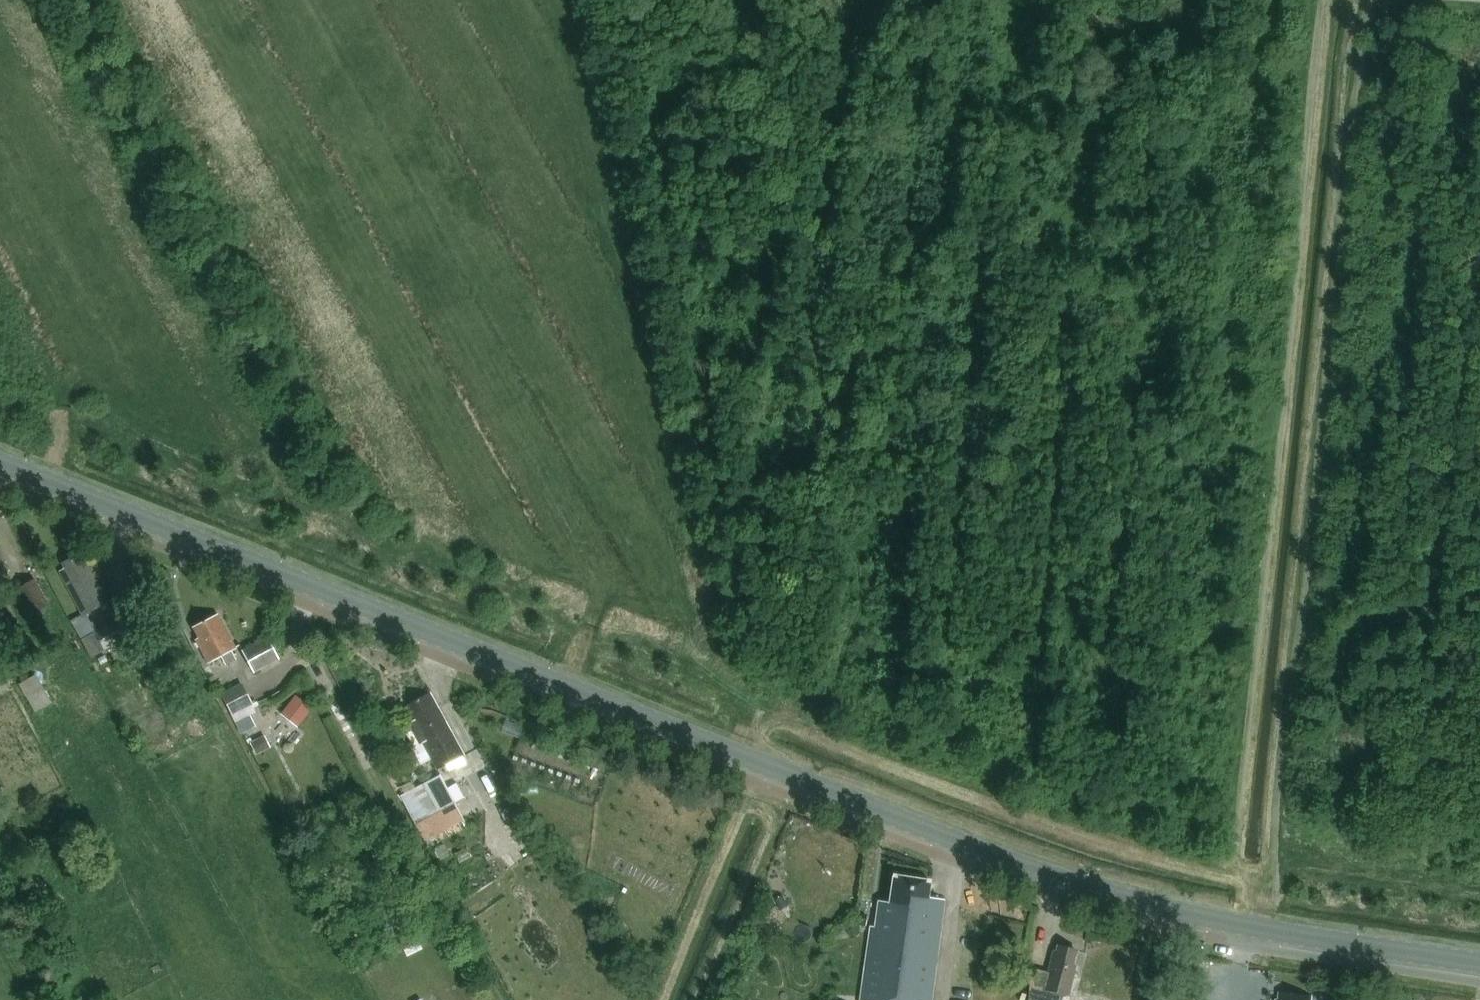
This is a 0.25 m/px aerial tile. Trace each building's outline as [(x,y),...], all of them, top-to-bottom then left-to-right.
[(65,570),(59,573),(83,615),(110,600),(102,587),(94,572),(86,558),(82,561),(78,555),(62,564),(65,570)] [(39,580),(16,591),(30,618),(52,607),(39,580)] [(99,631),(98,631),(83,639),(92,657),(117,644),(118,646),(144,632),(133,612),(99,631)] [(201,639),(198,640),(211,664),(238,650),(220,615),(195,628),(201,639)] [(93,621),(77,630),(83,639),(98,631),(99,631),(93,621)] [(255,671),(278,659),(267,638),(244,649),(255,671)] [(38,676),(21,686),(38,714),(55,705),(38,676)] [(243,684),(223,694),(225,696),(234,715),(254,705),(244,686),(243,684)] [(424,742),(440,771),(466,756),(432,693),(410,705),(413,710),(408,713),(413,721),(424,742)] [(297,695),(285,710),(301,723),(313,708),(297,695)] [(251,715),(238,722),(244,734),(257,727),(251,715)] [(413,721),(403,726),(414,747),(424,742),(413,721)] [(262,737),(250,742),(257,755),(268,749),(262,737)] [(421,787),(402,797),(422,835),(425,840),(445,828),(436,812),(456,801),(449,787),(428,799),(421,787)] [(519,822),(512,828),(519,836),(526,829),(519,822)] [(468,847),(456,853),(461,862),(472,856),(468,847)] [(862,999),(931,999),(945,901),(929,899),(931,881),(895,876),(892,903),(880,902),(877,928),(873,927),(862,999)] [(1032,969),(1030,999),(1061,999),(1062,995),(1071,997),(1077,968),(1074,967),(1078,950),(1060,947),(1059,953),(1054,952),(1050,973),(1032,969)]
